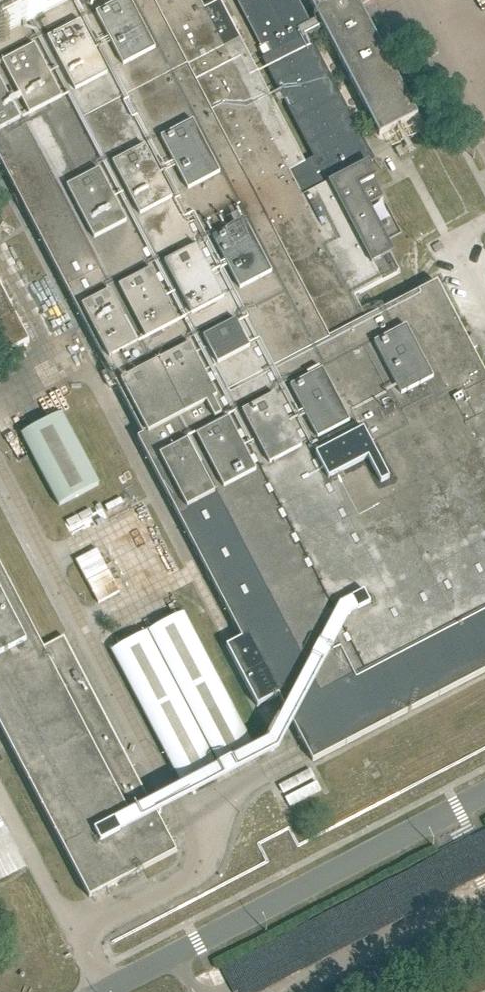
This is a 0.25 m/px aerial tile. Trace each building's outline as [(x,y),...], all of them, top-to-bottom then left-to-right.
[(313,761),(484,672),(484,373),(445,297),(438,283),(410,297),(367,320),(355,297),(400,273),(365,207),(383,198),(374,181),(378,179),(370,163),(373,162),(308,37),(324,29),(380,137),(418,117),(357,0),(309,0),(319,19),(309,25),(296,0),(237,0),(262,48),(267,46),(272,55),(264,59),(316,158),(305,164),(221,2),(206,10),(200,0),(0,0),(0,159),(144,436),(139,439),(243,640),(249,637),(313,761)] [(449,212),(472,201),(445,147),(423,158),(449,212)] [(402,237),(426,226),(400,171),(377,182),(402,237)] [(0,283),(0,348),(5,357),(31,343),(0,283)] [(62,413),(22,434),(60,505),(100,484),(62,413)] [(90,897),(176,852),(150,802),(64,635),(42,647),(0,566),(0,723),(90,897)] [(182,612),(109,650),(181,789),(254,750),(182,612)]
